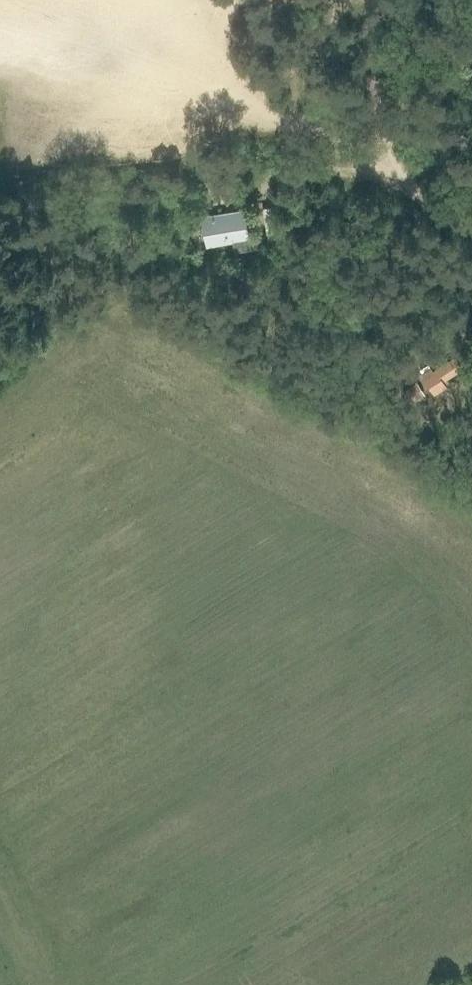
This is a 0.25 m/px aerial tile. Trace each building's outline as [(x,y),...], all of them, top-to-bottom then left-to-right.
[(261,234),(250,235),(245,209),(205,216),(208,246),(233,242),(234,251),(262,248),(261,234)] [(469,364),(461,352),(426,373),(437,392),(448,385),(444,379),(469,364)]
